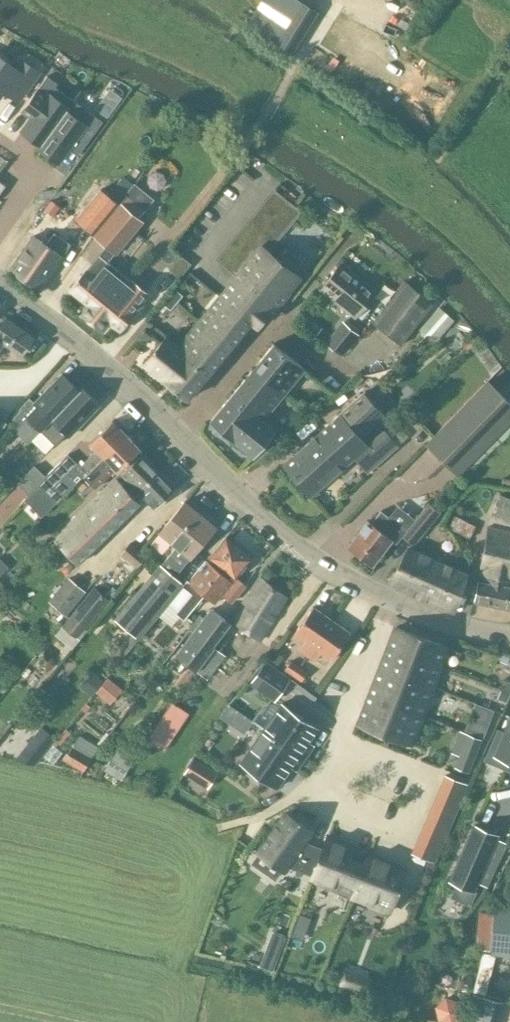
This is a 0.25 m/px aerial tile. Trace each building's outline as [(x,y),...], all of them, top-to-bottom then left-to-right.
[(318,11),(300,0),(262,0),(247,24),(292,52),(318,11)] [(4,99),(22,73),(0,60),(0,96),(4,99)] [(37,110),(20,133),(40,147),(73,101),(55,87),(58,83),(47,75),(27,103),(37,110)] [(111,88),(97,108),(108,116),(122,97),(111,88)] [(40,147),(38,149),(42,152),(40,154),(52,162),(54,160),(58,163),(67,150),(73,142),(82,149),(103,121),(73,101),(40,147)] [(102,188),(80,220),(94,231),(116,199),(102,188)] [(52,200),(45,211),(51,215),(59,205),(52,200)] [(121,204),(95,235),(116,253),(121,247),(130,255),(144,238),(135,231),(142,221),(121,204)] [(293,205),(288,212),(296,218),(301,211),(293,205)] [(288,212),(283,218),(290,224),(296,218),(288,212)] [(283,218),(277,225),(285,231),(289,226),(290,224),(283,218)] [(277,225),(272,231),(280,237),(285,231),(277,225)] [(272,231),(267,238),(275,244),(280,237),(272,231)] [(54,233),(46,245),(33,235),(18,256),(16,254),(12,261),(14,262),(10,269),(38,289),(70,244),(54,233)] [(267,238),(261,244),(269,251),(275,244),(267,238)] [(232,280),(218,297),(249,322),(251,324),(252,323),(258,328),(271,312),(272,313),(276,308),(302,277),(294,271),(277,257),(269,251),(261,244),(236,276),(232,280)] [(137,286),(124,276),(100,255),(70,290),(88,304),(80,313),(103,332),(110,323),(120,331),(148,295),(137,285),(137,286)] [(181,256),(175,263),(185,271),(190,264),(181,256)] [(175,263),(169,270),(179,277),(185,271),(175,263)] [(375,290),(341,263),(321,289),(355,316),(375,290)] [(403,281),(371,322),(401,345),(433,304),(403,281)] [(173,287),(167,294),(177,302),(183,295),(173,287)] [(167,294),(161,302),(170,310),(177,302),(167,294)] [(218,297),(198,322),(229,347),(249,322),(218,297)] [(433,307),(420,330),(439,341),(452,318),(433,307)] [(305,331),(313,321),(305,314),(297,324),(305,331)] [(4,341),(21,354),(34,337),(6,317),(0,325),(0,346),(4,341)] [(198,322),(178,346),(209,371),(229,347),(198,322)] [(327,343),(340,354),(357,333),(344,322),(327,343)] [(209,371),(178,346),(165,336),(143,364),(187,399),(209,371)] [(274,343),(253,369),(284,394),(305,369),(274,343)] [(253,369),(232,394),(263,420),(284,394),(253,369)] [(37,406),(26,418),(40,431),(72,397),(70,395),(77,387),(62,373),(34,403),(37,406)] [(509,421),(509,402),(488,380),(425,444),(457,475),(509,421)] [(72,397),(40,431),(53,444),(54,445),(66,433),(69,436),(99,404),(82,387),(79,385),(77,387),(70,395),(72,397)] [(339,414),(283,464),(299,482),(313,470),(311,467),(327,452),(330,456),(357,434),(365,443),(389,421),(381,413),(381,412),(364,393),(363,391),(338,414),(339,414)] [(275,430),(263,420),(232,394),(210,422),(253,457),(275,430)] [(90,442),(97,450),(80,466),(86,473),(126,435),(112,420),(90,442)] [(366,445),(353,457),(368,474),(399,446),(397,445),(384,430),(366,446),(366,445)] [(313,470),(299,482),(310,495),(353,457),(366,445),(366,444),(365,443),(357,434),(330,456),(327,452),(311,467),(313,470)] [(112,475),(117,470),(140,449),(126,435),(86,473),(83,476),(95,488),(110,473),(112,475)] [(56,504),(83,476),(86,473),(80,466),(69,454),(38,484),(56,504)] [(139,492),(160,472),(142,454),(122,474),(139,492)] [(174,487),(160,472),(139,492),(154,507),(174,487)] [(115,479),(54,539),(77,563),(139,504),(115,479)] [(509,524),(509,499),(499,495),(490,515),(509,524)] [(170,575),(171,574),(175,569),(179,571),(190,558),(216,527),(185,501),(159,531),(159,532),(171,542),(176,547),(160,567),(170,575)] [(412,545),(439,512),(429,504),(402,537),(412,545)] [(348,546),(362,557),(362,559),(366,562),(369,562),(372,564),(391,539),(396,542),(405,530),(380,511),(371,523),(368,521),(348,546)] [(456,516),(450,528),(469,537),(474,525),(456,516)] [(479,572),(509,578),(509,532),(488,527),(479,572)] [(251,557),(263,544),(246,528),(234,541),(251,557)] [(224,569),(221,573),(231,582),(221,594),(232,603),(246,585),(236,576),(247,563),(251,558),(226,537),(209,557),(224,569)] [(136,565),(145,555),(130,543),(121,553),(136,565)] [(467,572),(438,559),(409,547),(388,583),(451,610),(467,572)] [(9,567),(0,559),(0,576),(9,567)] [(190,597),(176,613),(179,616),(184,619),(204,595),(214,603),(221,594),(231,582),(221,573),(206,561),(189,581),(187,579),(183,584),(179,588),(190,597)] [(170,575),(160,567),(115,618),(139,637),(154,619),(154,620),(158,614),(179,588),(183,584),(171,574),(170,575)] [(478,580),(474,601),(509,608),(509,578),(479,572),(478,580)] [(287,596),(259,578),(231,620),(259,638),(287,596)] [(65,615),(84,592),(69,579),(50,601),(65,615)] [(71,616),(63,626),(79,639),(88,630),(85,628),(110,599),(105,595),(96,588),(71,616)] [(307,654),(332,619),(313,606),(294,633),(305,641),(299,649),(307,654)] [(189,629),(194,633),(178,655),(197,670),(214,647),(212,645),(229,622),(212,609),(204,619),(199,615),(189,629)] [(350,632),(332,619),(307,654),(315,660),(321,652),(331,659),(350,632)] [(440,663),(446,646),(395,626),(358,723),(410,744),(441,664),(440,663)] [(214,647),(197,670),(209,678),(225,655),(214,647)] [(285,657),(277,652),(271,660),(279,665),(285,657)] [(293,676),(299,666),(291,661),(285,670),(293,676)] [(275,699),(289,679),(265,663),(251,683),(275,699)] [(27,666),(21,674),(25,677),(31,670),(27,666)] [(301,681),(308,671),(299,666),(293,676),(301,681)] [(91,670),(79,684),(92,695),(104,681),(91,670)] [(501,688),(509,692),(509,681),(505,679),(501,688)] [(501,688),(497,698),(506,702),(509,693),(509,692),(501,688)] [(190,713),(172,701),(156,725),(173,737),(190,713)] [(319,728),(282,702),(281,702),(280,702),(262,728),(307,758),(316,745),(310,741),(319,728)] [(470,717),(465,730),(483,737),(488,724),(470,717)] [(505,768),(508,760),(509,761),(509,719),(504,732),(498,730),(485,759),(505,768)] [(42,728),(33,739),(46,750),(55,739),(42,728)] [(298,771),(307,758),(262,728),(239,762),(277,789),(292,767),(298,771)] [(468,772),(481,740),(467,734),(454,766),(468,772)] [(64,760),(83,771),(90,758),(89,758),(91,755),(93,756),(98,746),(79,735),(64,760)] [(133,760),(137,754),(121,743),(105,767),(121,778),(133,760)] [(215,773),(193,759),(185,772),(208,786),(215,773)] [(469,785),(447,776),(441,788),(463,798),(469,785)] [(458,811),(463,798),(441,788),(436,801),(458,811)] [(452,824),(458,811),(436,801),(430,814),(452,824)] [(305,841),(313,830),(286,811),(257,852),(284,871),(287,866),(312,875),(323,848),(305,841)] [(447,836),(452,824),(430,814),(425,827),(447,836)] [(448,881),(475,892),(500,835),(473,823),(448,881)] [(441,849),(447,836),(425,827),(419,840),(441,849)] [(351,896),(364,862),(349,857),(354,845),(328,835),(323,848),(312,875),(310,881),(351,896)] [(436,862),(441,849),(419,840),(413,853),(436,862)] [(390,912),(406,870),(367,854),(364,862),(351,896),(390,912)] [(491,950),(491,954),(509,956),(509,907),(495,905),(494,914),(479,912),(476,949),(491,950)] [(306,929),(310,918),(300,914),(296,925),(306,929)] [(274,932),(267,949),(279,954),(285,937),(274,932)] [(361,974),(355,991),(366,995),(372,978),(361,974)] [(464,1021),(492,1021),(498,1000),(473,993),(471,999),(464,1021)]
